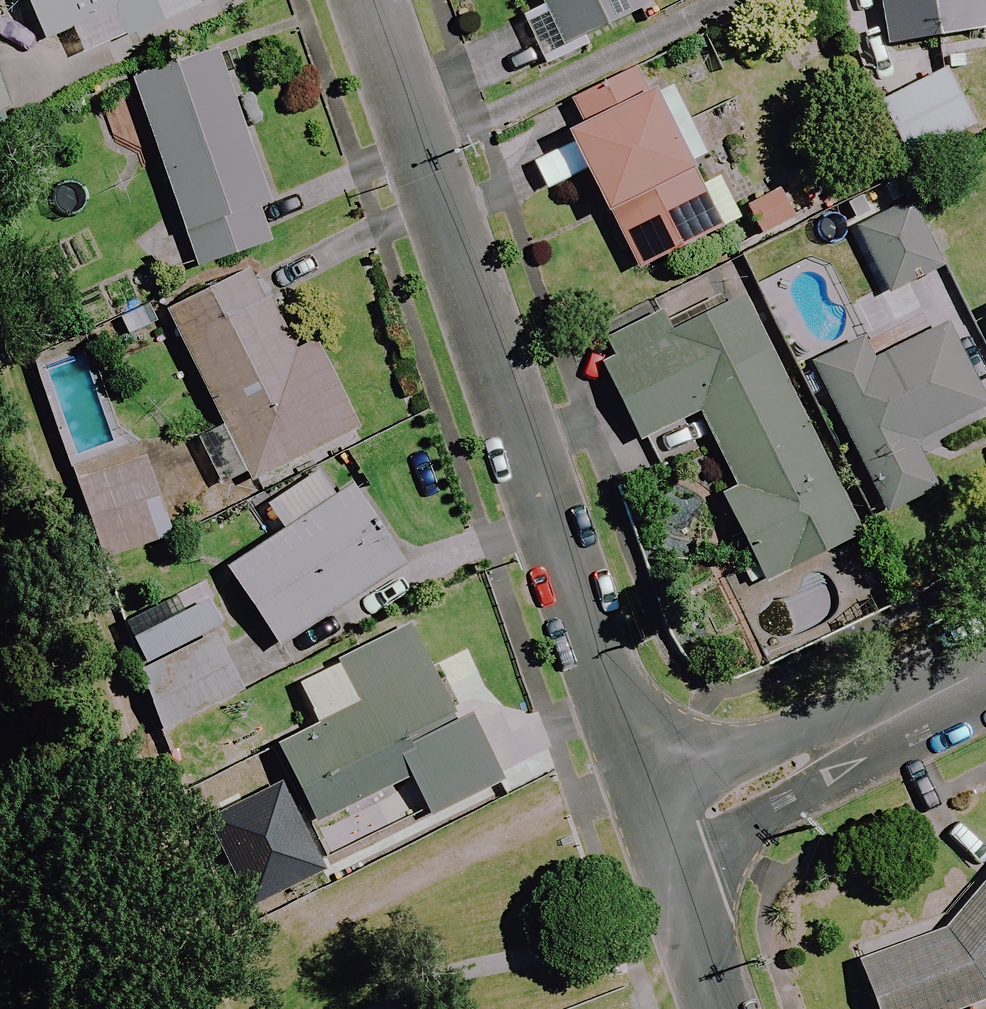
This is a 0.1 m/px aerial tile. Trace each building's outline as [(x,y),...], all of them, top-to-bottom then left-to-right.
[(195,0),(27,0),(46,43),(116,13),(128,40),(199,10),(195,0)] [(537,53),(542,64),(648,13),(641,0),(539,0),(542,8),(521,18),(527,32),(537,53)] [(980,0),(880,0),(888,48),(985,32),(980,0)] [(282,241),(219,56),(133,85),(196,270),(282,241)] [(972,130),(945,70),(878,100),(905,160),(972,130)] [(567,134),(574,148),(540,165),(551,187),(585,169),(637,271),(725,227),(694,165),(704,160),(668,89),(651,98),(637,71),(573,104),(584,126),(567,134)] [(0,82),(0,113),(10,110),(0,82)] [(746,205),(757,234),(813,213),(802,184),(746,205)] [(941,270),(911,210),(859,237),(889,296),(941,270)] [(197,441),(221,491),(248,478),(252,485),(358,433),(316,346),(294,357),(251,271),(167,313),(224,428),(197,441)] [(862,536),(733,278),(659,315),(594,348),(641,443),(698,414),(735,488),(721,495),(766,584),(862,536)] [(948,327),(875,362),(865,341),(813,366),(885,515),(938,490),(916,444),(985,410),(985,405),(948,327)] [(175,538),(150,459),(78,482),(104,561),(175,538)] [(403,570),(349,487),(226,567),(280,650),(403,570)] [(231,628),(145,664),(172,729),(258,694),(231,628)] [(456,723),(411,631),(299,684),(321,731),(281,750),(318,826),(412,781),(431,820),(500,787),(467,717),(456,723)] [(287,827),(258,771),(214,794),(243,850),(287,827)] [(952,931),(861,963),(877,1008),(969,1008),(985,1003),(985,895),(952,931)]
